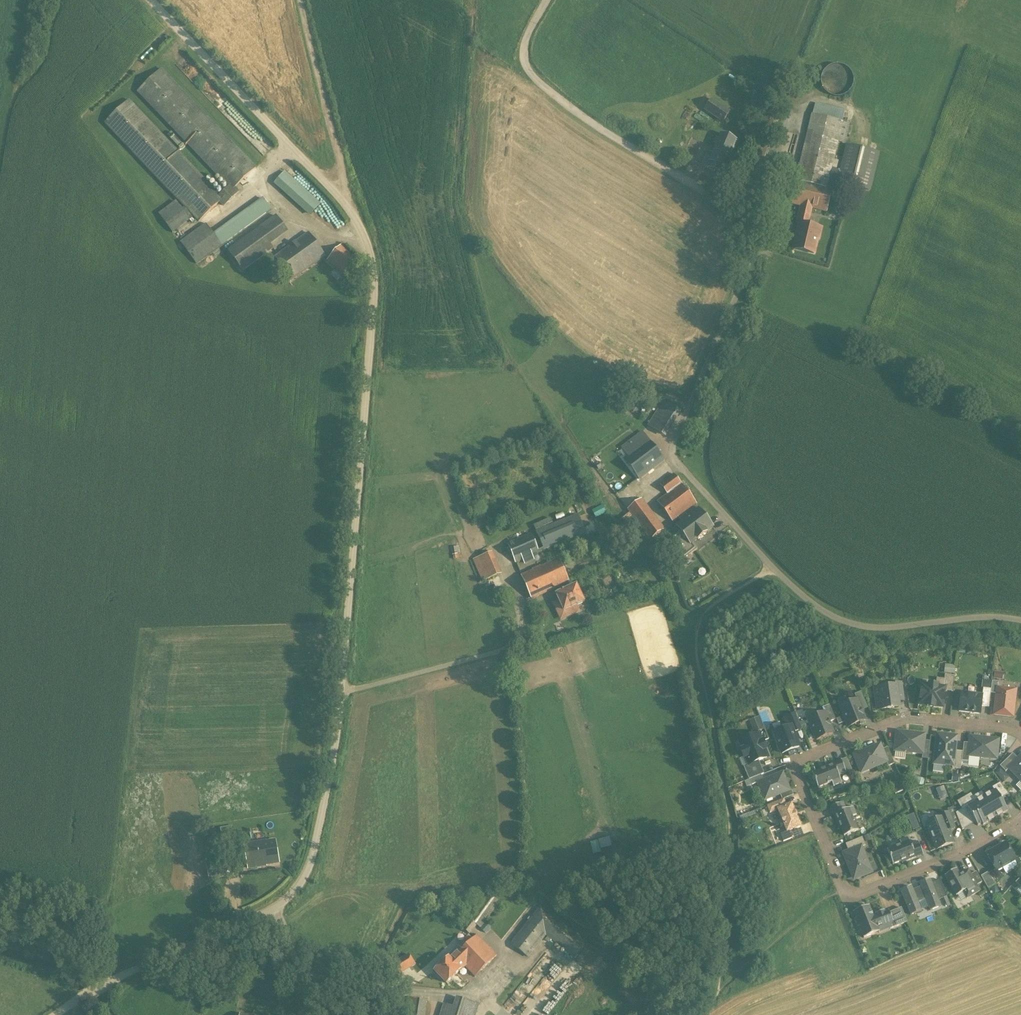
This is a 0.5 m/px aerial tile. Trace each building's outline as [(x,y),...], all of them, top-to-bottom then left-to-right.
[(854,87),(856,80),(854,74),(850,69),(845,65),(838,64),(832,65),(827,69),(823,75),(822,81),(823,87),(827,93),(833,96),(839,97),(846,96),(851,92),(854,87)] [(227,188),(219,196),(128,100),(104,123),(197,222),(219,202),(224,207),(240,192),(236,188),(257,168),(162,68),(137,92),(227,188)] [(728,112),(712,101),(706,110),(722,121),(728,112)] [(844,112),(815,104),(812,115),(796,182),(825,190),(827,181),(838,184),(841,172),(836,170),(838,162),(833,161),(844,112)] [(170,134),(176,142),(180,139),(174,131),(170,134)] [(737,141),(721,134),(707,168),(722,174),(737,141)] [(878,153),(847,146),(841,172),(838,184),(869,191),(878,153)] [(320,204),(285,172),(275,183),(311,215),(320,204)] [(796,182),(791,202),(790,202),(790,203),(801,206),(812,208),(827,211),(831,191),(825,190),(796,182)] [(206,223),(181,242),(197,264),(271,210),(263,198),(214,234),(206,223)] [(168,228),(172,234),(192,219),(183,208),(183,209),(176,201),(158,214),(162,219),(169,227),(168,228)] [(812,208),(801,206),(797,224),(800,225),(794,249),(814,254),(817,239),(819,240),(821,229),(808,226),(812,208)] [(228,250),(243,271),(274,249),(271,245),(289,232),(276,215),(228,250)] [(275,258),(291,280),(325,256),(309,233),(275,258)] [(342,244),(327,260),(346,277),(361,262),(342,244)] [(680,412),(663,402),(653,419),(670,429),(680,412)] [(670,429),(653,419),(648,426),(665,437),(670,429)] [(642,433),(618,451),(639,478),(663,460),(642,433)] [(674,475),(660,485),(668,494),(681,484),(674,475)] [(668,494),(658,502),(673,522),(679,518),(696,505),(697,505),(681,484),(668,494)] [(642,499),(628,509),(649,539),(650,539),(649,540),(664,529),(642,499)] [(696,505),(679,518),(682,523),(699,510),(696,505)] [(682,523),(677,527),(680,532),(690,545),(692,543),(697,539),(698,540),(707,534),(706,533),(713,527),(700,510),(699,510),(682,523)] [(531,533),(507,543),(515,563),(545,551),(586,533),(577,514),(536,531),(541,543),(536,545),(531,533)] [(690,545),(680,532),(667,542),(682,561),(697,550),(692,543),(690,545)] [(502,574),(492,552),(473,559),(483,582),(502,574)] [(521,576),(532,599),(556,589),(569,583),(559,560),(521,576)] [(569,583),(556,589),(558,594),(556,596),(565,617),(574,613),(572,609),(584,604),(576,586),(571,589),(569,583)] [(955,667),(948,666),(947,673),(954,674),(955,667)] [(954,677),(945,675),(944,680),(945,680),(943,691),(952,692),(954,677)] [(936,686),(929,685),(928,689),(921,688),(919,704),(942,707),(943,691),(945,680),(944,680),(936,679),(936,686)] [(896,686),(879,688),(879,687),(878,688),(874,688),(876,698),(880,697),(881,710),(898,708),(897,703),(896,693),(897,693),(897,692),(896,686)] [(991,690),(983,689),(982,697),(981,707),(989,708),(990,694),(991,690)] [(1016,691),(997,689),(996,694),(994,715),(1013,717),(1016,691)] [(903,691),(897,692),(897,693),(896,693),(897,703),(904,702),(903,691)] [(863,699),(861,693),(854,695),(857,701),(857,702),(863,699)] [(982,697),(961,694),(959,711),(980,714),(981,707),(982,697)] [(863,699),(857,702),(861,712),(867,709),(863,699)] [(857,701),(840,707),(848,728),(865,721),(861,712),(857,702),(857,701)] [(835,720),(829,706),(822,708),(824,714),(825,713),(829,723),(835,720)] [(824,714),(808,720),(816,741),(833,734),(829,723),(825,713),(824,714)] [(795,714),(784,718),(788,728),(790,727),(793,733),(802,730),(795,714)] [(788,728),(774,733),(778,745),(778,746),(780,752),(781,752),(782,754),(799,748),(793,733),(790,727),(788,728)] [(908,736),(896,735),(895,751),(922,754),(922,753),(924,736),(908,734),(908,736)] [(761,743),(758,735),(740,742),(742,748),(741,751),(744,758),(746,757),(748,765),(749,765),(758,762),(767,758),(764,750),(766,749),(763,742),(761,743)] [(956,737),(937,735),(934,764),(952,767),(953,767),(955,752),(956,737)] [(998,743),(986,741),(987,740),(970,738),(969,744),(968,756),(969,757),(996,760),(998,743)] [(880,745),(865,751),(865,753),(855,758),(861,773),(886,763),(887,763),(882,750),(880,745)] [(894,765),(887,748),(882,750),(887,763),(886,763),(888,767),(894,765)] [(962,753),(955,752),(953,767),(952,767),(952,769),(960,770),(961,762),(962,753)] [(1012,755),(1000,767),(1005,773),(1009,769),(1008,769),(1018,760),(1012,755)] [(1018,760),(1008,769),(1009,769),(1020,782),(1020,756),(1018,760)] [(846,774),(841,761),(833,764),(839,777),(846,774)] [(758,762),(749,765),(748,765),(743,767),(749,781),(750,780),(761,776),(764,775),(758,762)] [(833,764),(823,768),(824,770),(812,775),(813,776),(812,778),(813,781),(815,782),(818,789),(832,783),(833,787),(841,784),(839,777),(833,764)] [(763,781),(758,784),(765,801),(790,791),(782,774),(763,781)] [(761,776),(750,780),(752,786),(758,784),(763,781),(761,776)] [(995,791),(1000,800),(1008,795),(1000,784),(992,788),(994,792),(995,791)] [(995,818),(1007,812),(1000,800),(995,791),(994,792),(983,798),(995,818)] [(983,826),(995,818),(983,798),(980,793),(973,798),(976,802),(967,807),(976,823),(978,826),(982,824),(983,826)] [(783,800),(767,807),(770,814),(778,811),(778,810),(786,807),(783,800)] [(853,808),(846,811),(843,803),(830,808),(839,830),(840,829),(844,837),(846,837),(847,838),(851,837),(850,835),(858,832),(852,818),(856,816),(853,808)] [(786,807),(778,810),(778,811),(787,833),(800,828),(791,805),(786,807)] [(962,831),(976,823),(967,807),(956,814),(959,822),(962,831)] [(949,814),(953,824),(959,822),(956,814),(953,808),(947,810),(949,814)] [(914,830),(921,828),(915,814),(908,816),(914,830)] [(939,817),(940,820),(943,819),(948,831),(954,828),(953,824),(949,814),(939,817)] [(940,820),(926,825),(936,851),(953,844),(948,831),(943,819),(940,820)] [(220,828),(223,844),(236,842),(233,826),(220,828)] [(600,838),(602,848),(612,846),(611,837),(600,838)] [(862,839),(845,845),(848,853),(861,848),(865,847),(862,839)] [(901,846),(887,852),(890,859),(888,860),(890,864),(892,864),(893,866),(905,861),(905,863),(923,856),(918,843),(910,846),(908,839),(899,842),(901,846)] [(262,865),(279,863),(276,840),(266,842),(266,841),(245,845),(249,868),(262,866),(262,865)] [(1005,844),(993,852),(987,856),(996,872),(1015,861),(1005,844)] [(848,853),(843,855),(849,870),(851,869),(856,880),(871,874),(861,848),(848,853)] [(956,870),(945,877),(956,897),(967,891),(970,897),(980,892),(976,886),(970,876),(968,871),(962,875),(960,877),(956,870)] [(982,883),(976,873),(970,876),(976,886),(982,883)] [(994,886),(987,874),(981,877),(987,890),(994,886)] [(911,890),(902,894),(912,916),(921,912),(917,903),(926,900),(931,912),(941,908),(931,883),(921,887),(922,891),(913,894),(911,890)] [(462,928),(470,934),(477,925),(480,928),(500,902),(488,893),(462,928)] [(540,907),(511,944),(528,957),(546,935),(574,957),(585,943),(540,907)] [(869,907),(853,913),(856,920),(854,920),(858,928),(859,928),(864,939),(879,933),(880,934),(895,928),(889,914),(889,912),(885,913),(884,911),(876,915),(876,916),(873,917),(869,907)] [(507,917),(516,920),(519,912),(510,909),(507,917)] [(901,909),(889,914),(895,928),(907,923),(901,909)] [(465,967),(488,945),(478,935),(462,950),(460,948),(449,958),(435,971),(447,984),(461,970),(465,967)] [(497,955),(488,945),(465,967),(475,977),(497,955)] [(398,974),(414,963),(409,955),(392,965),(398,974)] [(453,1006),(443,1003),(440,1014),(476,1014),(480,1004),(456,997),(453,1006)] [(427,1001),(406,998),(404,1014),(425,1014),(427,1001)]
